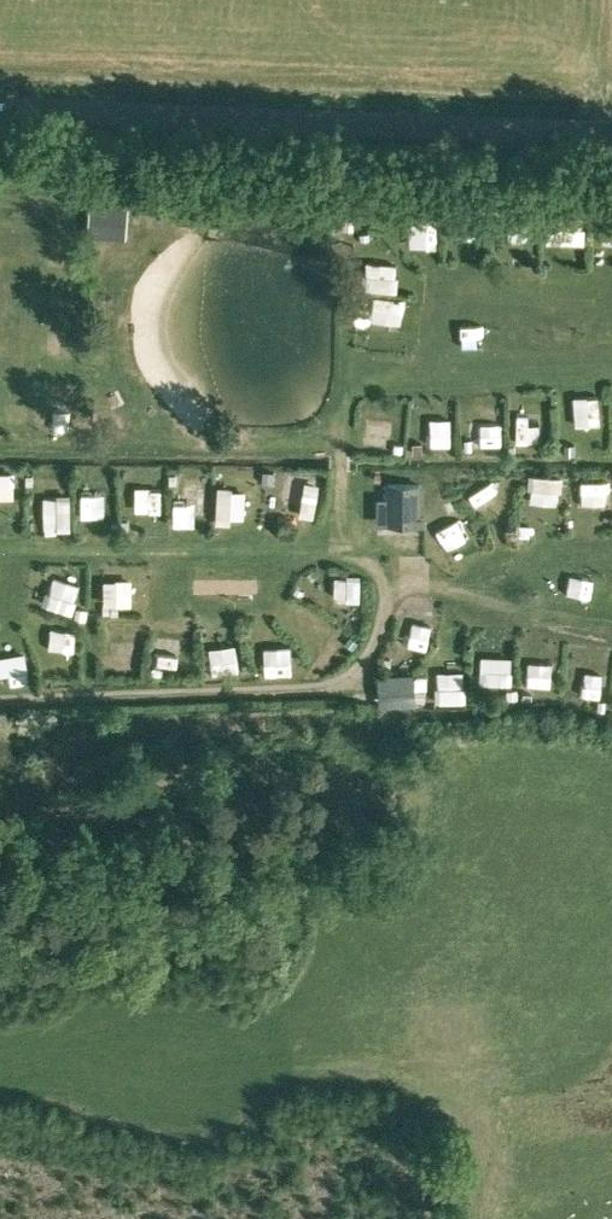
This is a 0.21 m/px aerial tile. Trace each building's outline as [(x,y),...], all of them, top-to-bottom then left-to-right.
[(463,202),(464,232),(495,232),(494,202),(463,202)] [(417,208),(418,240),(448,239),(447,206),(417,208)] [(513,210),(514,235),(546,234),(545,209),(513,210)] [(555,237),(593,237),(593,213),(555,212),(555,237)] [(406,284),(406,256),(374,255),(374,284),(406,284)] [(611,419),(609,388),(582,390),(584,420),(611,419)] [(370,403),(369,437),(385,437),(386,403),(370,403)] [(512,436),(511,412),(477,414),(478,438),(512,436)] [(460,437),(459,425),(439,427),(440,439),(460,437)] [(24,491),(23,464),(0,465),(0,492),(24,491)] [(542,466),(538,495),(569,499),(573,470),(542,466)] [(295,495),(327,496),(327,468),(295,467),(295,495)] [(48,474),(50,502),(76,501),(75,473),(48,474)] [(595,500),(611,500),(611,475),(595,474),(595,500)] [(140,476),(141,506),(172,505),(171,475),(140,476)] [(472,483),(477,497),(501,488),(497,475),(472,483)] [(253,515),(254,482),(225,482),(225,514),(253,515)] [(418,514),(418,484),(388,484),(388,523),(425,523),(425,514),(418,514)] [(114,513),(117,496),(96,492),(93,509),(114,513)] [(449,536),(469,527),(463,514),(442,524),(449,536)] [(144,574),(145,596),(160,595),(159,573),(144,574)] [(59,577),(57,603),(83,605),(85,580),(59,577)] [(365,603),(367,584),(351,583),(349,601),(365,603)] [(417,602),(417,626),(442,626),(443,602),(417,602)] [(339,651),(354,630),(345,624),(330,645),(339,651)] [(216,643),(218,666),(243,665),(242,641),(216,643)] [(492,677),(519,676),(518,650),(490,651),(492,677)] [(453,694),(474,692),(470,665),(450,667),(453,694)] [(606,700),(598,700),(597,709),(604,710),(606,700)]
